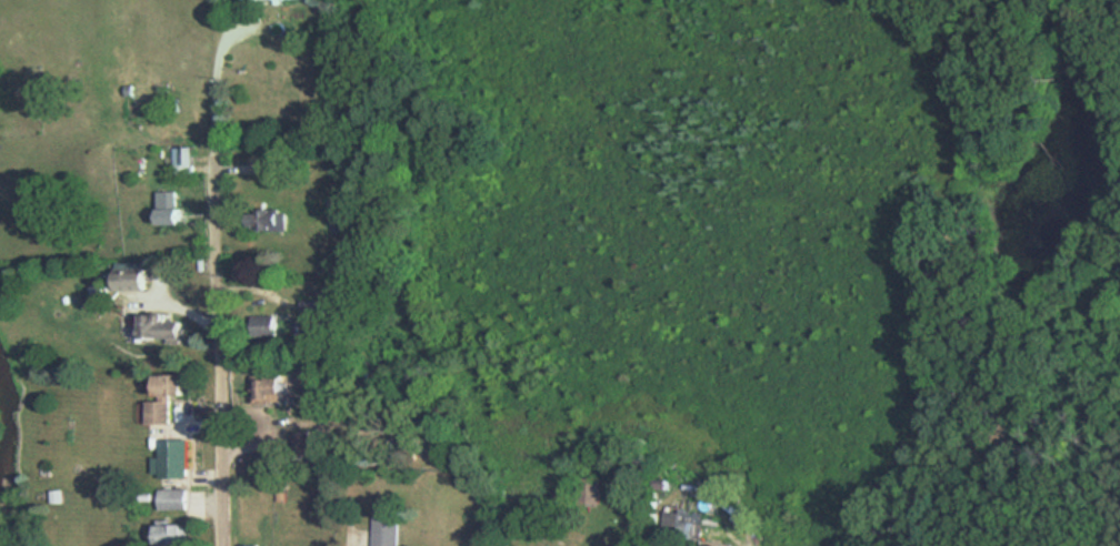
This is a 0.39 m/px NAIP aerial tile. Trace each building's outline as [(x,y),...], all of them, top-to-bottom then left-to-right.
[(177,148),(178,179),(197,179),(196,148),(177,148)] [(160,193),(160,232),(182,232),(182,193),(160,193)] [(247,211),(247,232),(289,232),(289,215),(282,215),(282,211),(247,211)] [(117,263),(117,290),(146,290),(146,263),(117,263)] [(319,301),(302,301),(302,312),(319,312),(319,301)] [(143,337),(180,336),(180,315),(162,315),(162,306),(143,306),(143,337)] [(254,312),(256,336),(279,335),(278,311),(254,312)] [(157,367),(158,393),(147,394),(148,425),(170,424),(169,393),(182,393),(181,366),(157,367)] [(251,374),(251,405),(270,404),(270,397),(291,397),(291,381),(279,381),(279,373),(251,374)] [(290,428),(293,461),(312,459),(309,427),(290,428)] [(160,434),(160,454),(156,454),(156,472),(161,472),(161,478),(187,478),(186,434),(160,434)] [(574,478),(573,507),(600,507),(601,479),(574,478)] [(162,485),(162,510),(189,510),(189,485),(162,485)] [(372,545),(398,545),(399,513),(373,512),(372,545)] [(160,545),(186,545),(187,517),(160,517),(160,545)]
